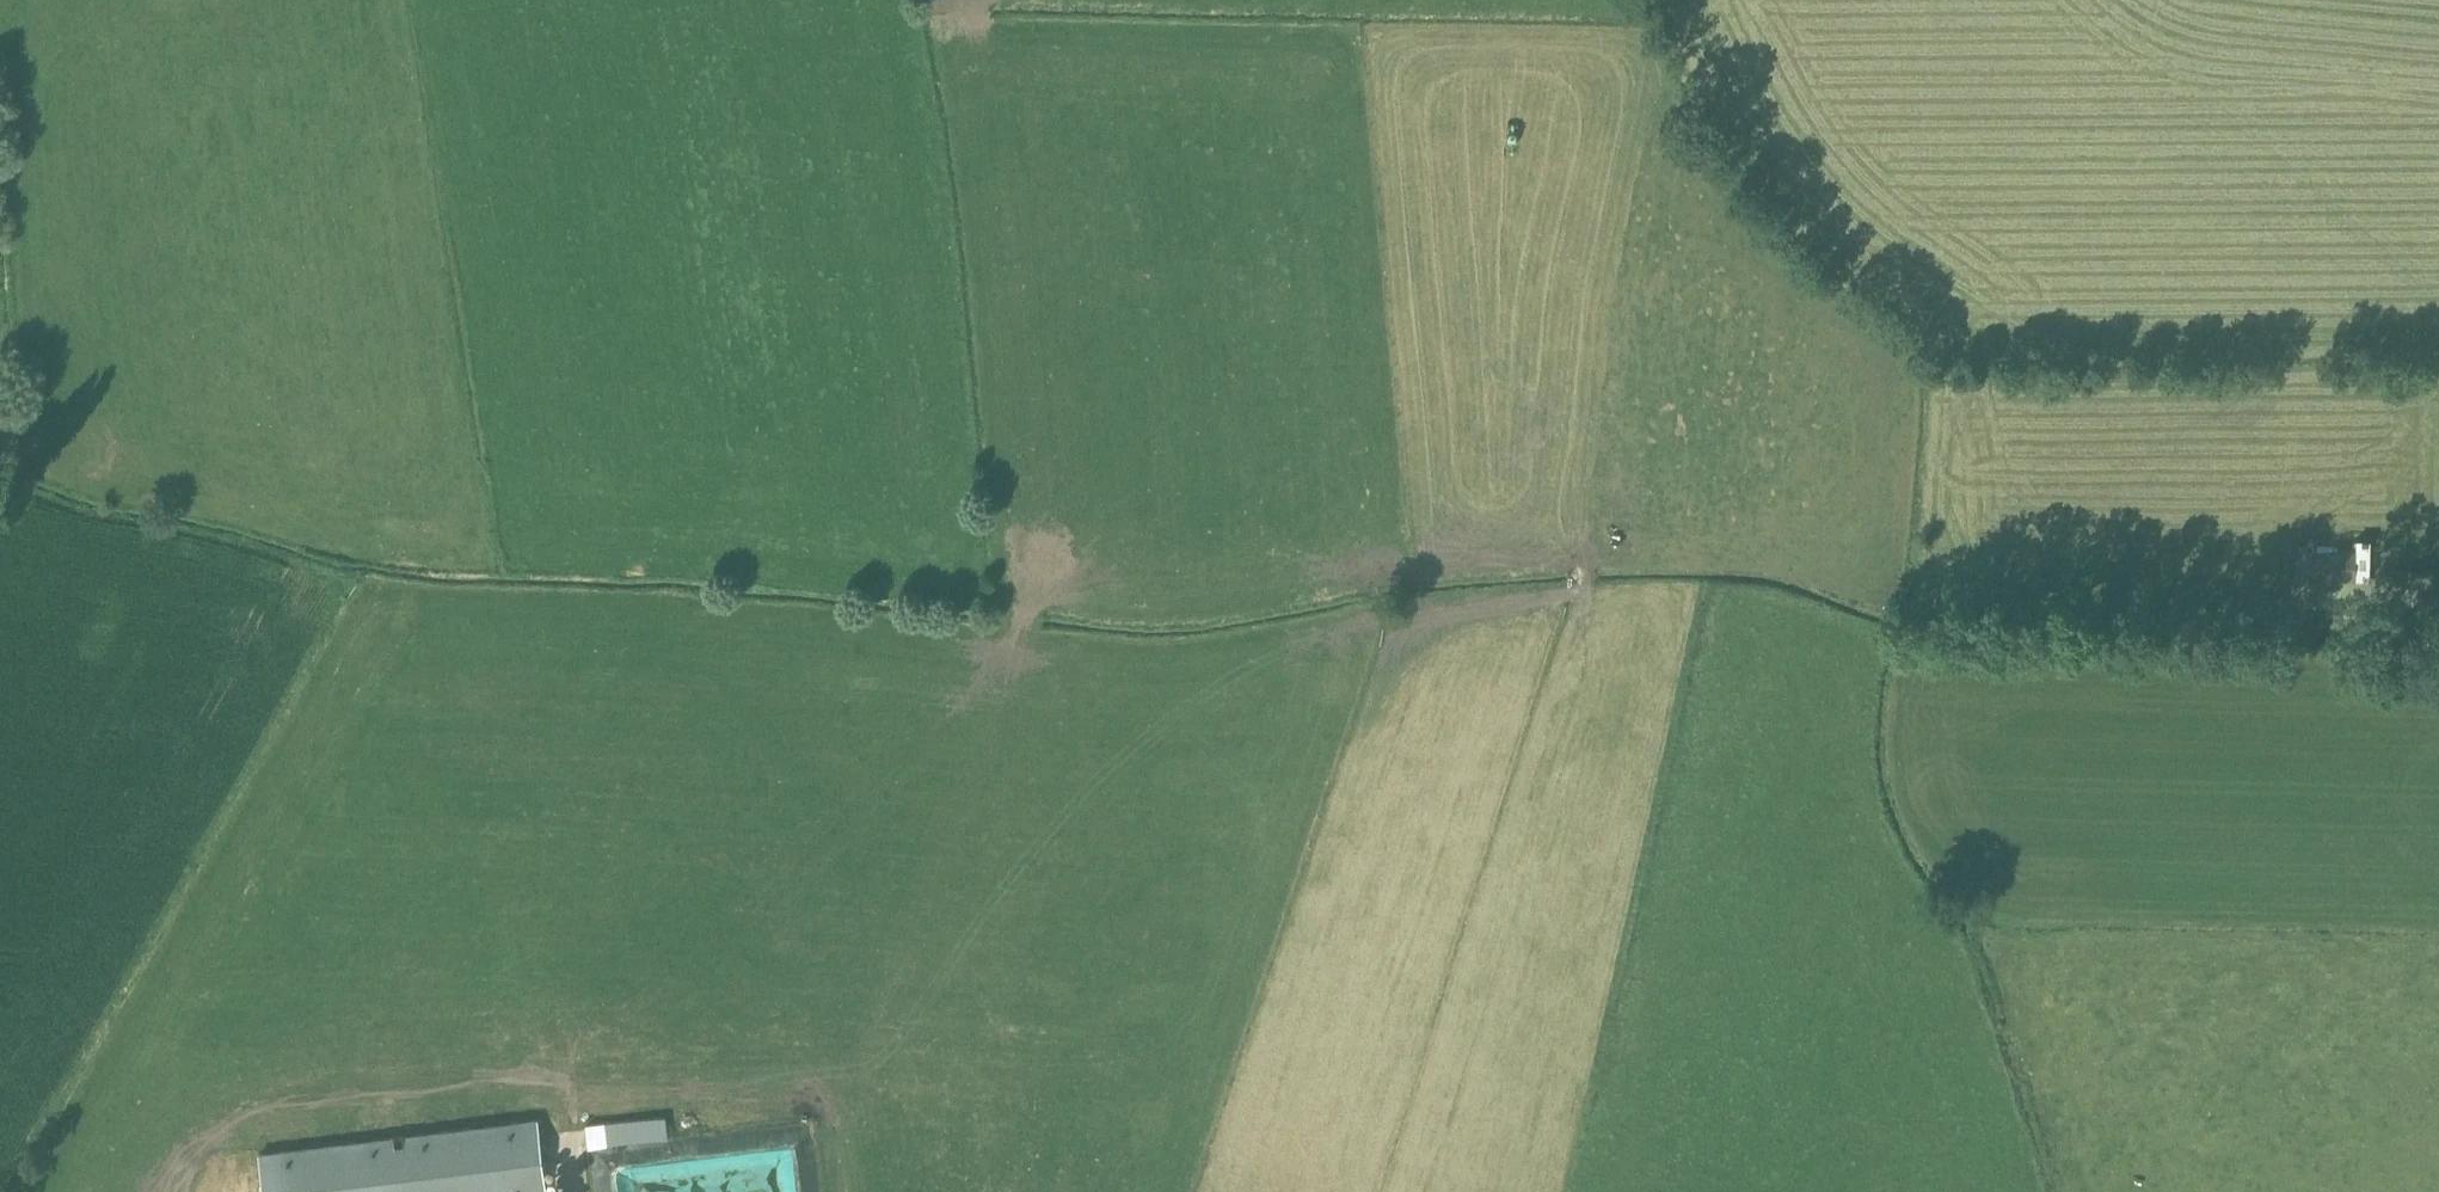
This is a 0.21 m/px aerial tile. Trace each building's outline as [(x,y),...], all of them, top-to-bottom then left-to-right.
[(2299,550),(2299,578),(2357,578),(2357,550),(2299,550)] [(663,1115),(578,1118),(579,1145),(664,1141),(663,1115)] [(537,1118),(261,1154),(266,1191),(546,1191),(537,1118)] [(606,1166),(609,1191),(689,1191),(688,1187),(657,1191),(655,1175),(665,1174),(663,1159),(606,1166)]
